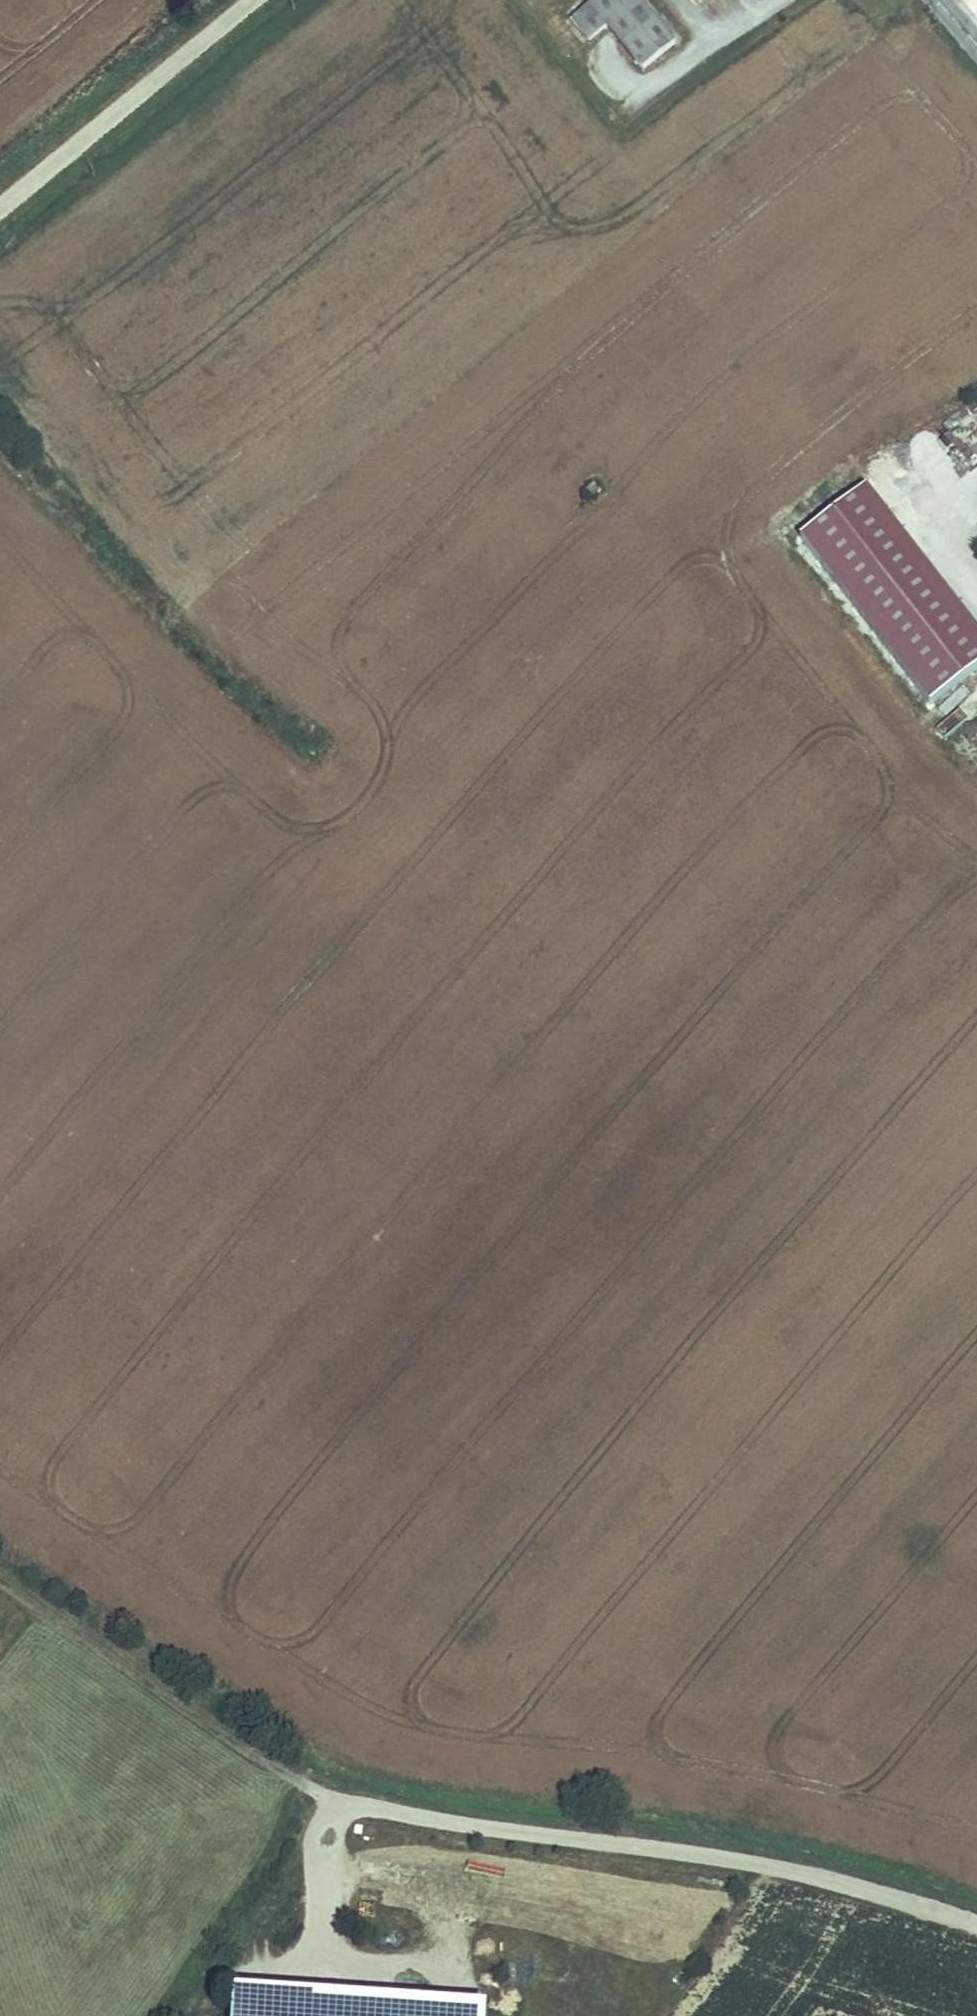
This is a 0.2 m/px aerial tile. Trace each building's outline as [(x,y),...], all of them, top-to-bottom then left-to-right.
[(573,16),(589,36),(608,21),(642,65),(674,40),(644,0),(593,0),(573,16)] [(802,531),(927,700),(976,663),(976,624),(871,480),(802,531)] [(237,1981),(234,2015),(490,2015),(491,1999),(237,1981)]
